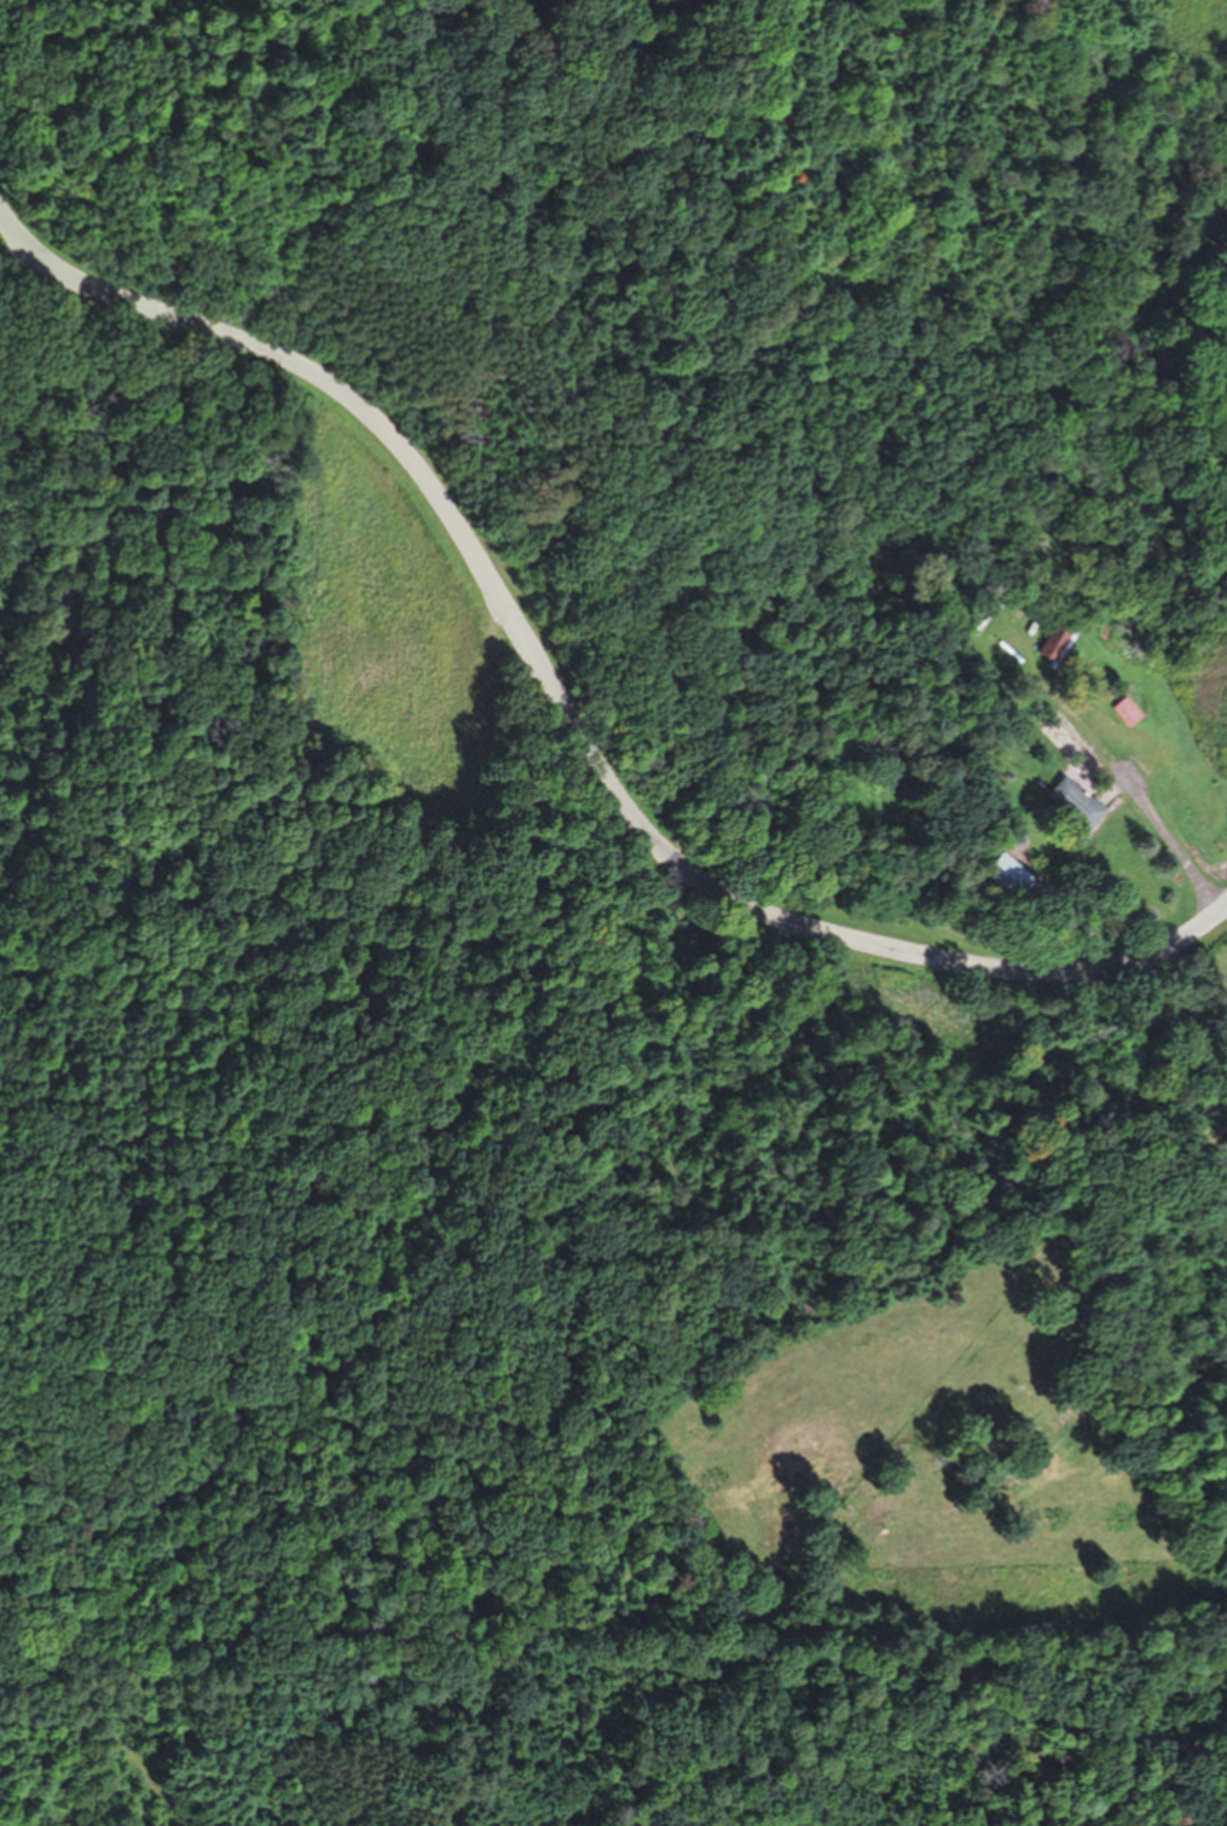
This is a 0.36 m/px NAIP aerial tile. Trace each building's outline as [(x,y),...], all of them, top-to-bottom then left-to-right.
[(1035,657),(1056,667),(1073,632),(1053,622),(1035,657)] [(1127,728),(1141,717),(1124,696),(1110,708),(1127,728)] [(1033,879),(1004,856),(988,876),(1017,900),(1033,879)]
